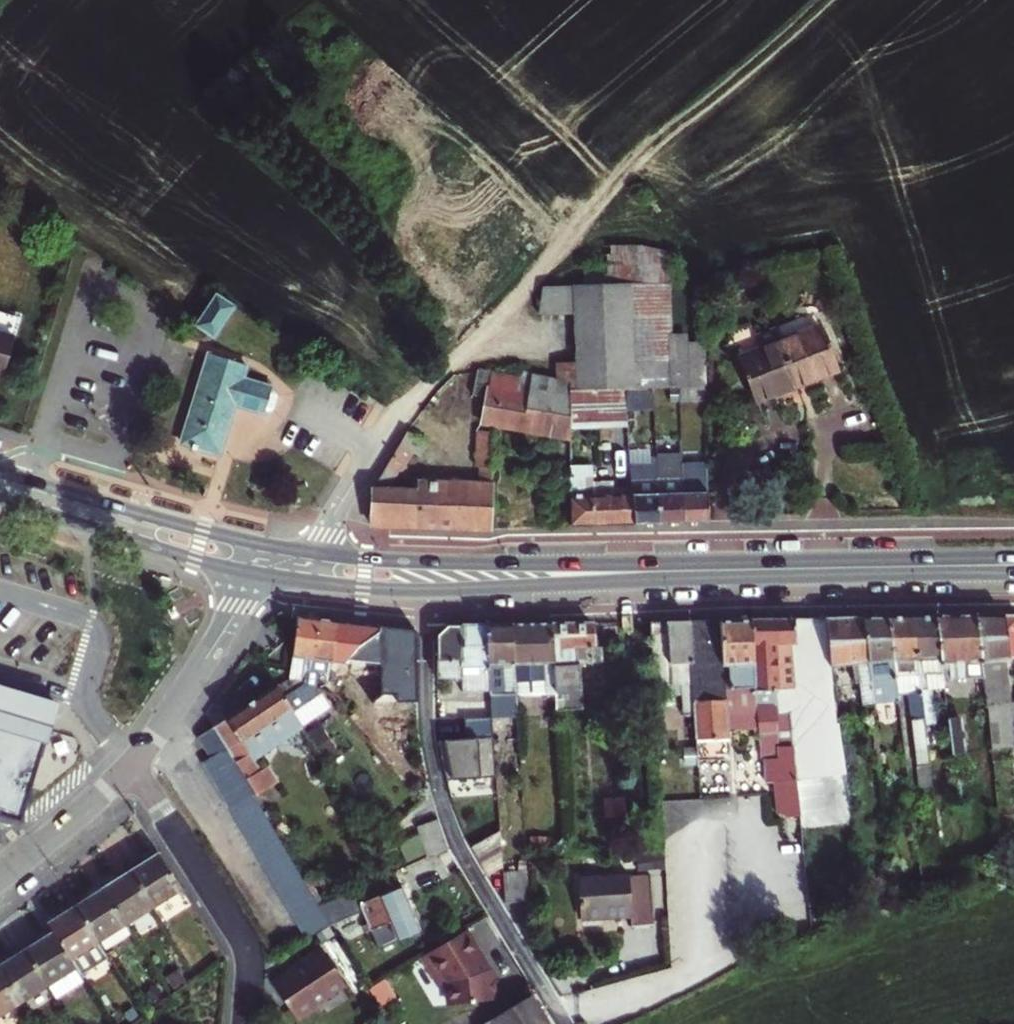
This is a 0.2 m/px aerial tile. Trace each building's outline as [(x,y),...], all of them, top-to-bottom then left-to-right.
[(603,265),(582,265),(582,286),(669,282),(669,271),(668,251),(632,248),(603,247),(603,265)] [(540,314),(577,313),(645,311),(646,360),(577,362),(555,363),(554,380),(573,384),(573,390),(572,390),(571,419),(587,419),(631,419),(631,405),(631,388),(656,387),(681,386),(689,386),(689,343),(689,334),(672,334),(669,282),(582,286),(543,286),(540,314)] [(213,336),(235,305),(218,294),(197,323),(213,336)] [(645,311),(577,313),(577,362),(646,360),(645,311)] [(15,338),(21,318),(0,312),(0,333),(15,338)] [(780,341),(774,326),(754,334),(760,349),(740,356),(757,401),(797,386),(780,341)] [(836,372),(819,326),(780,341),(797,386),(836,372)] [(4,375),(15,338),(0,333),(0,373),(4,375)] [(689,386),(706,385),(704,343),(689,343),(689,386)] [(242,379),(245,365),(210,354),(182,443),(220,454),(234,404),(262,412),(273,410),(278,396),(269,388),(242,379)] [(571,426),(571,419),(572,390),(573,390),(573,384),(554,380),(531,376),(526,397),(516,395),(519,378),(478,370),(473,395),(484,398),(482,424),(571,438),(571,426)] [(516,395),(526,397),(531,376),(531,375),(520,373),(519,378),(516,395)] [(689,386),(681,386),(682,399),(706,399),(706,385),(689,386)] [(656,387),(631,388),(631,405),(656,405),(656,387)] [(420,457),(428,445),(408,432),(373,488),(371,525),(490,528),(494,432),(479,430),(477,466),(481,470),(481,483),(419,482),(418,484),(413,484),(413,491),(388,489),(413,453),(420,457)] [(657,456),(657,465),(658,522),(682,522),(682,464),(682,455),(657,456)] [(682,522),(708,521),(707,463),(682,464),(682,522)] [(657,465),(632,465),(632,488),(632,495),(633,523),(658,522),(657,465)] [(592,467),(584,467),(571,467),(570,525),(633,523),(632,495),(616,495),(592,495),(592,467)] [(936,616),(911,617),(925,724),(933,724),(929,692),(945,690),(944,681),(936,616)] [(936,616),(944,681),(963,680),(982,679),(976,616),(936,616)] [(982,679),(983,689),(984,695),(991,761),(1013,758),(1013,747),(1013,713),(1003,713),(1002,659),(1013,659),(1013,617),(976,616),(982,679)] [(925,724),(911,617),(885,618),(896,696),(907,695),(918,769),(931,768),(925,724)] [(314,659),(319,620),(298,618),(289,682),(278,688),(283,695),(297,689),(303,682),(305,670),(309,670),(311,659),(314,659)] [(863,618),(824,619),(831,667),(869,662),(863,618)] [(896,696),(885,618),(863,618),(869,662),(875,705),(897,703),(896,696)] [(752,619),(688,622),(695,715),(695,719),(774,716),(772,691),(753,690),(752,619)] [(752,619),(753,690),(772,691),(774,716),(786,715),(795,781),(847,775),(831,667),(824,619),(752,619)] [(319,620),(314,659),(311,659),(309,670),(305,670),(303,682),(297,689),(283,695),(293,711),(304,730),(306,731),(335,712),(317,683),(318,672),(327,673),(329,662),(334,663),(339,623),(319,620)] [(695,715),(688,622),(650,624),(655,687),(680,686),(683,716),(695,715)] [(381,627),(339,623),(334,663),(346,664),(349,661),(381,663),(382,695),(372,703),(398,703),(418,704),(417,633),(381,627)] [(462,626),(463,662),(438,662),(438,678),(461,677),(462,691),(491,689),(486,625),(462,626)] [(512,626),(486,625),(491,689),(491,699),(505,698),(506,713),(517,712),(516,697),(512,626)] [(552,626),(556,692),(556,695),(557,711),(583,710),(580,664),(602,662),(602,646),(591,647),(591,625),(552,626)] [(438,662),(463,662),(462,626),(449,627),(437,638),(438,662)] [(556,695),(556,692),(552,626),(512,626),(516,697),(556,695)] [(965,690),(983,689),(982,679),(963,680),(965,690)] [(20,818),(57,701),(0,684),(0,812),(20,818)] [(212,730),(246,785),(255,799),(278,788),(268,771),(263,774),(261,770),(257,772),(249,760),(270,746),(273,751),(304,730),(293,711),(283,695),(278,688),(212,730)] [(505,698),(491,699),(492,714),(506,713),(505,698)] [(468,738),(444,740),(449,781),(496,778),(492,718),(467,719),(468,738)] [(966,753),(962,721),(949,723),(953,754),(966,753)] [(246,785),(212,730),(200,738),(211,759),(231,793),(246,785)] [(202,765),(222,799),(231,793),(211,759),(202,765)] [(931,768),(918,769),(921,790),(933,788),(931,768)] [(246,785),(231,793),(222,799),(308,939),(331,926),(329,923),(321,911),(255,799),(246,785)] [(450,851),(440,820),(420,825),(429,856),(450,851)] [(502,874),(500,835),(471,848),(487,876),(502,874)] [(181,889),(160,854),(130,872),(152,907),(181,889)] [(103,889),(124,925),(152,907),(130,872),(103,889)] [(630,879),(630,876),(580,879),(581,917),(633,914),(634,929),(657,928),(654,877),(630,879)] [(321,911),(329,923),(362,908),(370,927),(364,930),(367,936),(373,934),(382,953),(422,936),(396,877),(321,911)] [(529,880),(503,881),(505,906),(507,910),(530,908),(529,880)] [(124,925),(103,889),(76,907),(98,942),(124,925)] [(98,942),(76,907),(49,924),(54,932),(80,976),(108,959),(98,942)] [(468,931),(423,959),(438,984),(448,984),(451,1007),(492,1002),(492,1000),(499,999),(496,976),(490,976),(481,959),(484,957),(468,931)] [(26,950),(48,986),(56,1000),(83,982),(80,976),(54,932),(26,950)] [(346,987),(323,949),(306,960),(302,968),(297,967),(274,981),(298,1020),(317,1008),(316,1005),(346,987)] [(21,1004),(48,986),(26,950),(0,966),(0,970),(21,1004)] [(21,1004),(0,970),(0,1017),(21,1004)] [(533,998),(487,1023),(549,1023),(533,998)]
